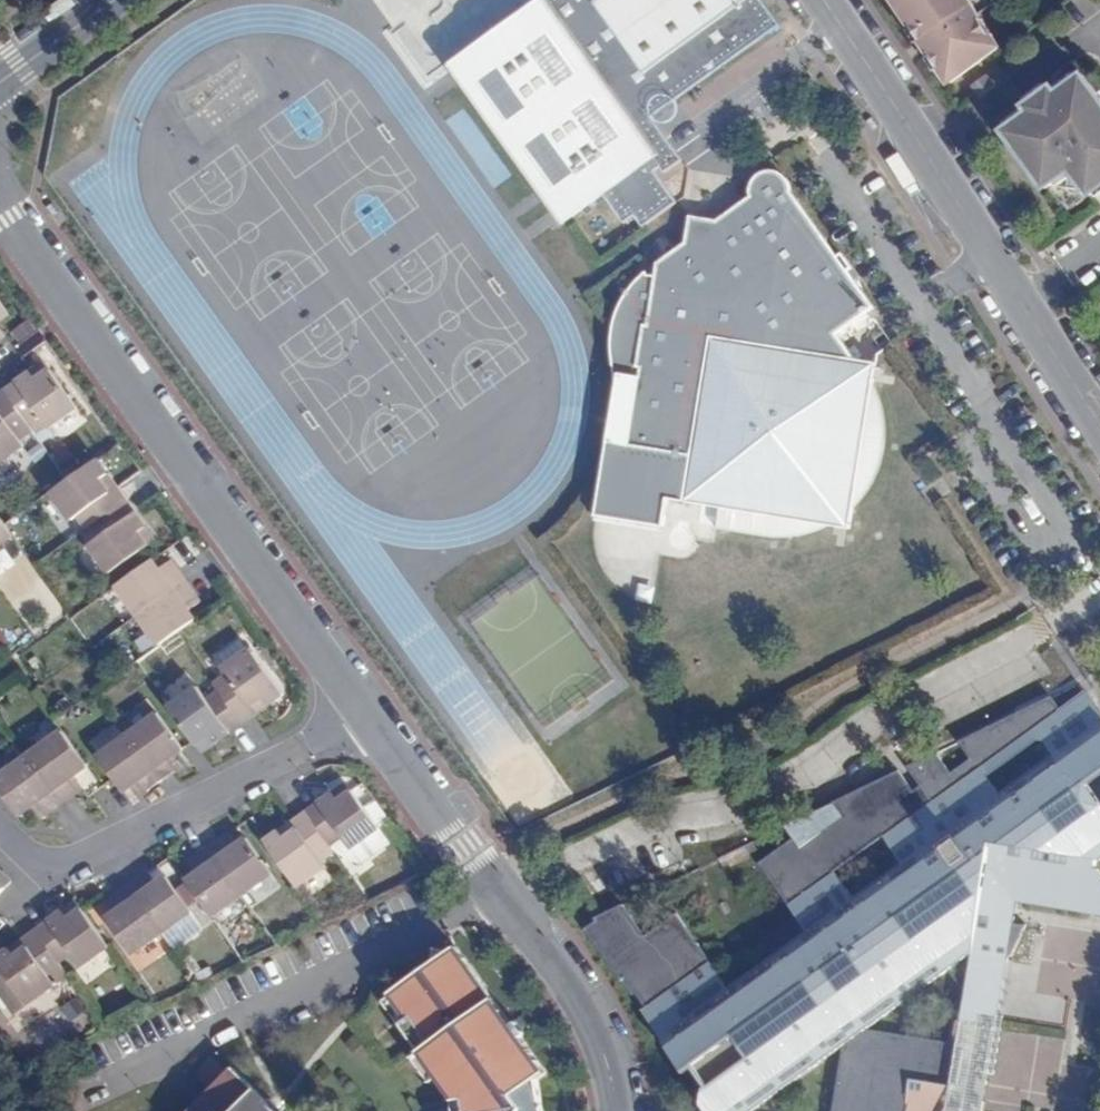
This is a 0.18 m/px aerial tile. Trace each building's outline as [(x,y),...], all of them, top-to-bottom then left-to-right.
[(639,225),(674,200),(650,168),(655,165),(660,172),(678,157),(649,114),(776,23),(760,0),(534,0),(445,64),(559,222),(600,193),(622,224),(633,215),(639,225)] [(953,82),(989,55),(1003,46),(972,0),(897,0),(926,42),(934,37),(940,47),(933,52),(953,82)] [(926,42),(933,52),(940,47),(934,37),(926,42)] [(1010,139),(1046,190),(1056,183),(1058,186),(1080,188),(1085,186),(1092,195),(1099,189),(1099,100),(1082,74),(1039,104),(1045,113),(1036,121),(1010,139)] [(988,86),(979,92),(986,103),(995,96),(988,86)] [(1030,110),(1036,121),(1045,113),(1039,104),(1030,110)] [(871,398),(866,386),(869,365),(823,356),(813,342),(850,314),(826,279),(830,276),(820,262),(815,264),(768,196),(772,191),(773,185),(773,182),(770,178),(766,175),(759,173),(751,177),(747,183),(748,190),(750,193),(715,219),(692,215),(691,216),(687,218),(686,220),(682,242),(654,263),(651,276),(644,275),(644,272),(642,272),(634,280),(619,298),(614,309),(609,322),(606,337),(610,374),(613,376),(587,517),(655,529),(660,501),(712,510),(709,528),(737,534),(784,540),(799,539),(821,529),(840,532),(843,514),(856,494),(863,483),(866,474),(872,452),(875,432),(875,417),(871,398)] [(0,303),(0,321),(8,314),(0,303)] [(36,379),(50,368),(45,361),(30,372),(36,379)] [(50,368),(36,379),(30,372),(20,380),(5,390),(9,398),(0,404),(0,463),(23,446),(20,440),(33,431),(28,424),(39,416),(48,428),(77,407),(50,368)] [(0,394),(0,404),(9,398),(5,390),(0,394)] [(100,482),(109,475),(105,469),(97,459),(49,493),(71,525),(78,520),(86,532),(93,527),(102,541),(90,550),(108,578),(148,550),(138,535),(146,529),(143,525),(128,502),(120,509),(100,482)] [(128,502),(109,475),(100,482),(120,509),(128,502)] [(12,536),(0,519),(0,545),(12,536)] [(138,535),(148,550),(156,544),(146,529),(138,535)] [(159,570),(154,561),(117,586),(159,645),(194,621),(188,610),(198,603),(191,594),(177,573),(169,562),(159,570)] [(261,697),(268,705),(275,700),(281,696),(248,651),(245,653),(237,642),(215,657),(223,668),(221,670),(224,675),(212,684),(217,692),(205,700),(195,688),(169,707),(194,744),(208,734),(215,742),(227,734),(241,724),(235,715),(261,697)] [(1084,693),(1099,716),(1099,696),(1087,677),(1078,684),(1084,693)] [(623,907),(596,919),(597,922),(586,929),(622,980),(626,978),(648,1008),(644,1010),(681,1062),(688,1071),(695,1067),(710,1086),(707,1106),(710,1110),(754,1110),(843,1045),(833,1110),(947,1110),(958,1045),(865,1030),(949,969),(971,954),(966,993),(961,1022),(979,1025),(980,1014),(997,1017),(1007,959),(1013,923),(1016,903),(1049,908),(1099,916),(1099,873),(1098,869),(1094,868),(1095,859),(1099,860),(1099,800),(1088,783),(1099,775),(1099,716),(1084,693),(1058,712),(1048,699),(993,725),(960,742),(972,759),(951,775),(935,754),(908,767),(922,787),(913,793),(898,773),(786,827),(795,839),(760,864),(809,932),(729,989),(677,915),(645,937),(623,907)] [(241,724),(268,705),(261,697),(235,715),(241,724)] [(181,749),(156,715),(96,759),(123,795),(132,787),(140,798),(148,792),(172,775),(181,768),(172,756),(181,749)] [(87,746),(96,759),(124,738),(115,726),(87,746)] [(61,733),(0,776),(0,792),(18,817),(32,807),(40,818),(49,811),(74,793),(81,788),(74,777),(87,768),(61,733)] [(208,734),(194,744),(201,753),(215,742),(208,734)] [(338,800),(351,791),(345,783),(333,793),(338,800)] [(378,829),(351,791),(338,800),(333,793),(326,797),(305,813),(310,820),(285,838),(280,831),(274,835),(265,841),(298,886),(326,866),(322,861),(333,852),(329,847),(342,837),(351,849),(378,829)] [(305,813),(280,831),(285,838),(310,820),(305,813)] [(235,845),(227,834),(219,840),(193,859),(185,865),(192,875),(186,881),(211,917),(268,874),(243,840),(235,845)] [(156,882),(148,872),(139,878),(115,895),(106,901),(113,913),(105,919),(131,955),(190,911),(165,876),(156,882)] [(4,889),(9,882),(0,873),(0,885),(4,889)] [(67,918),(78,910),(73,904),(62,911),(67,918)] [(78,910),(67,918),(62,911),(56,916),(34,932),(39,940),(14,957),(10,949),(4,952),(0,955),(0,966),(28,1005),(55,985),(51,978),(62,970),(57,963),(70,955),(80,968),(106,948),(78,910)] [(34,932),(10,949),(14,957),(39,940),(34,932)] [(389,994),(408,1020),(400,1026),(420,1053),(437,1076),(453,1099),(464,1091),(479,1110),(561,1110),(539,1081),(546,1074),(521,1038),(525,1035),(515,1021),(511,1024),(456,947),(442,956),(432,954),(429,966),(389,994)] [(408,1020),(389,994),(380,1000),(400,1026),(408,1020)] [(996,1024),(997,1017),(980,1014),(979,1025),(961,1022),(958,1045),(947,1110),(982,1110),(996,1024)] [(224,1079),(240,1063),(224,1048),(209,1064),(224,1079)] [(437,1076),(420,1053),(410,1060),(427,1083),(437,1076)] [(240,1063),(224,1079),(192,1110),(299,1110),(293,1106),(296,1102),(284,1090),(281,1092),(245,1057),(240,1063)] [(453,1099),(462,1110),(479,1110),(464,1091),(453,1099)]
